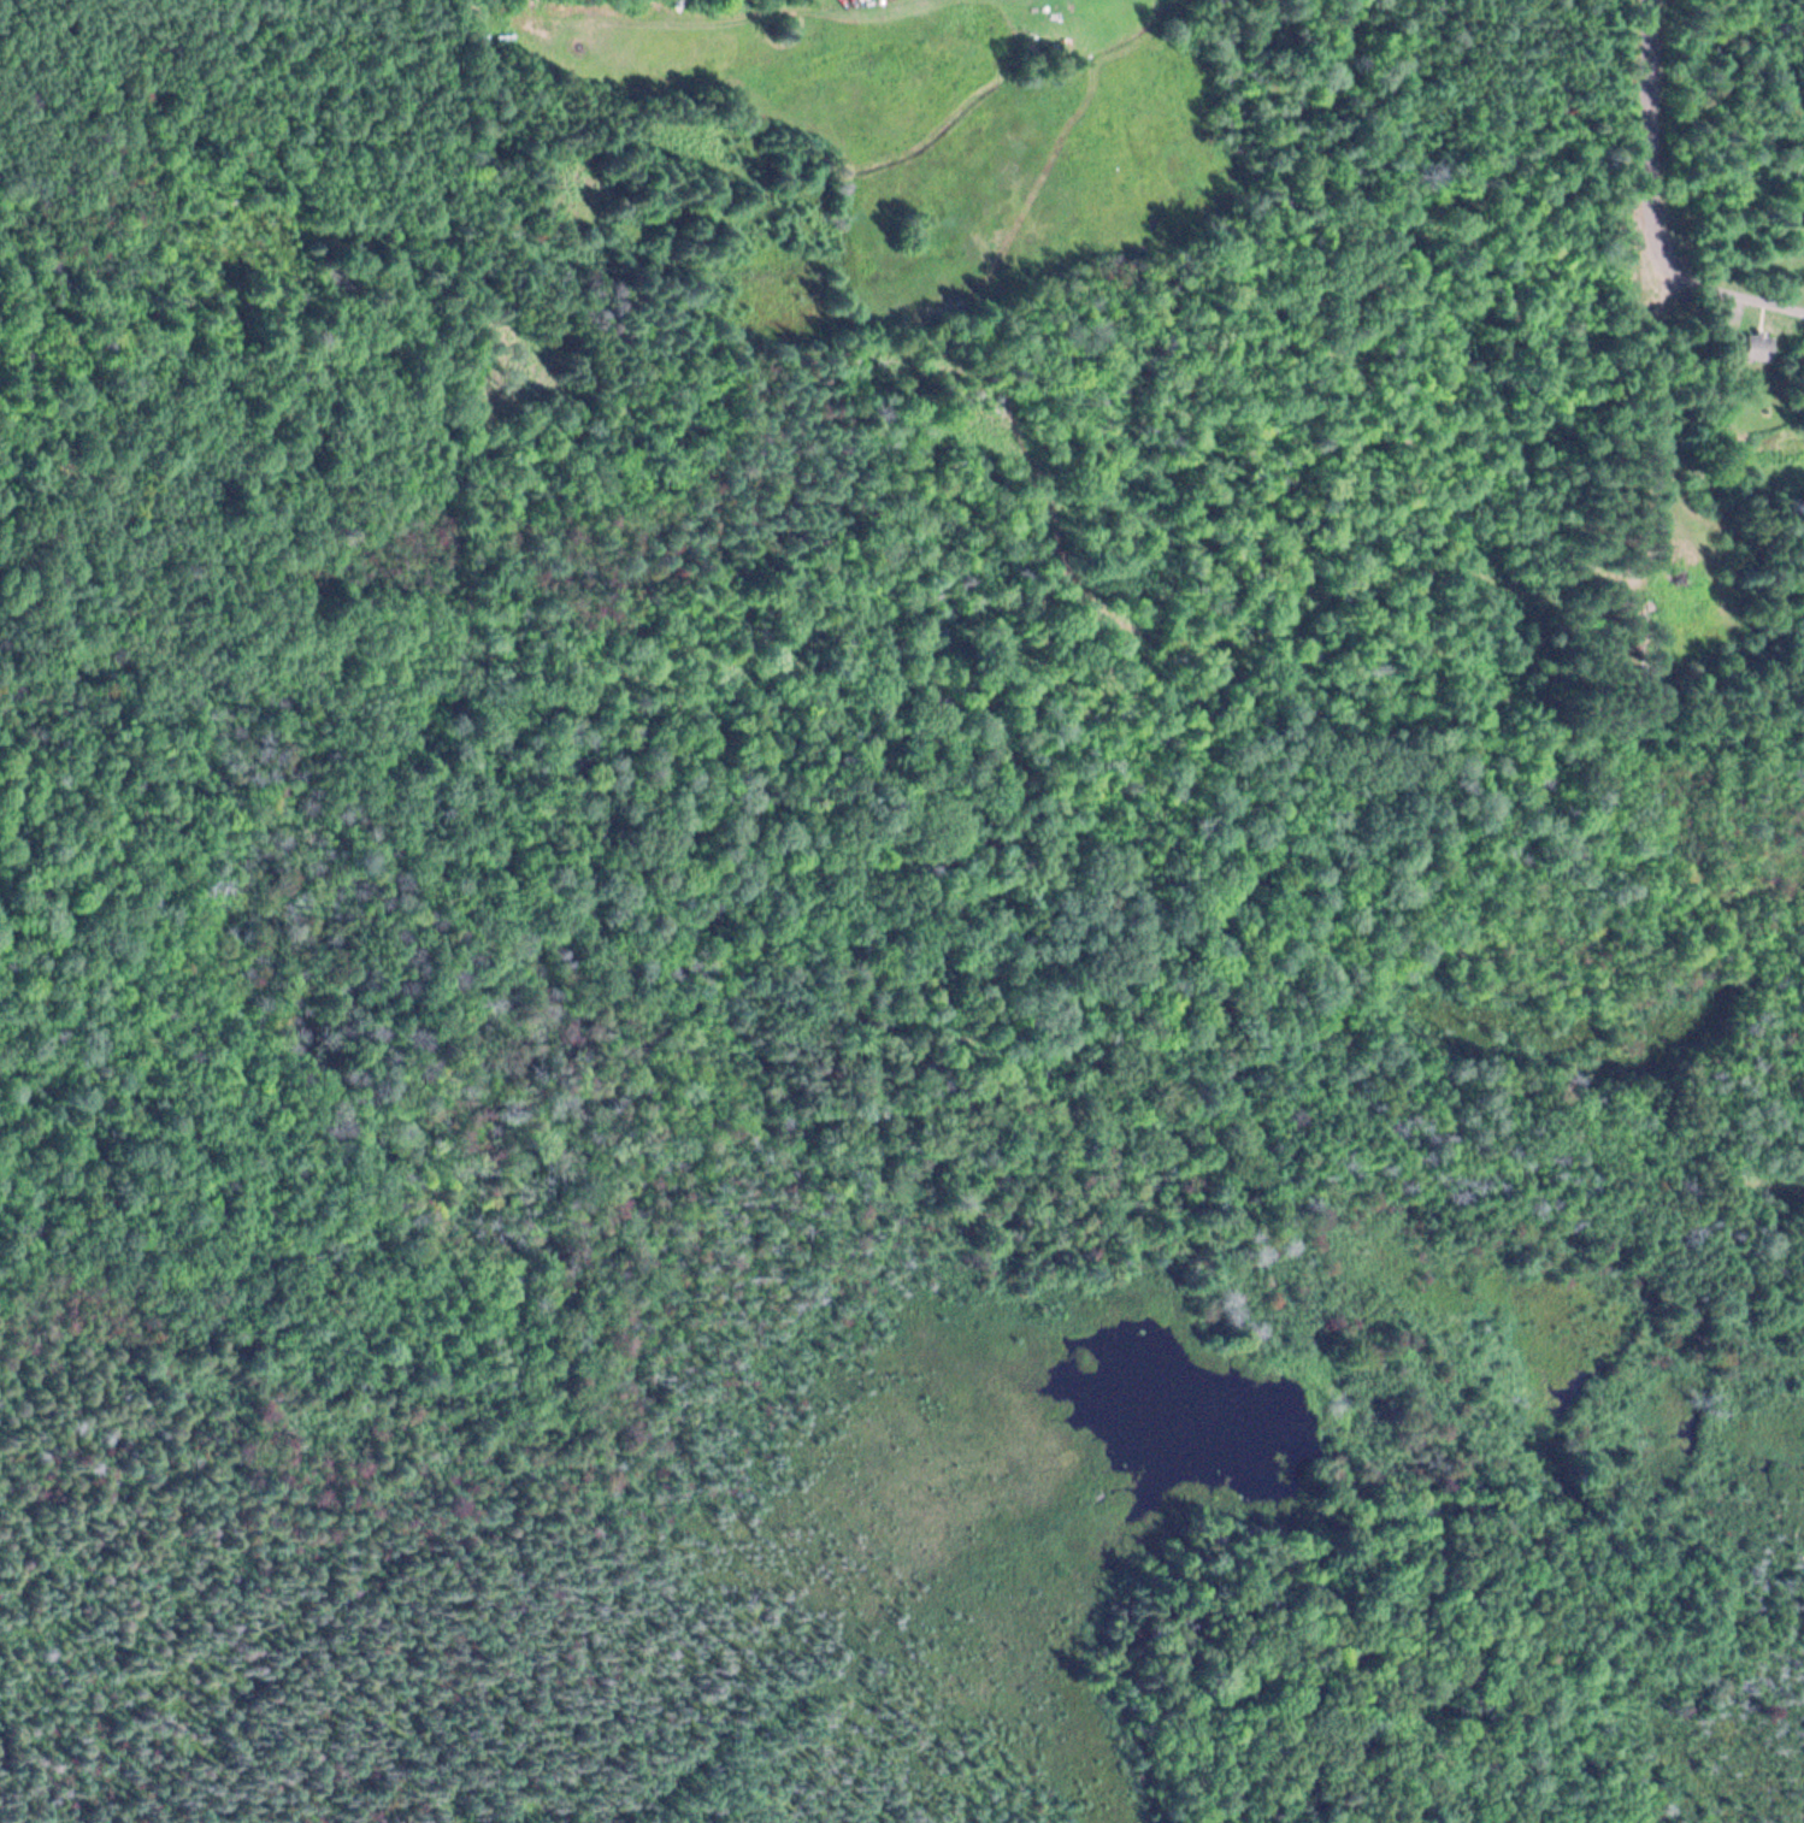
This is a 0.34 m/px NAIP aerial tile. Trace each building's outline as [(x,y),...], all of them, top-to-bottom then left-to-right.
[(1744,361),(1771,362),(1772,335),(1745,334),(1744,361)]
